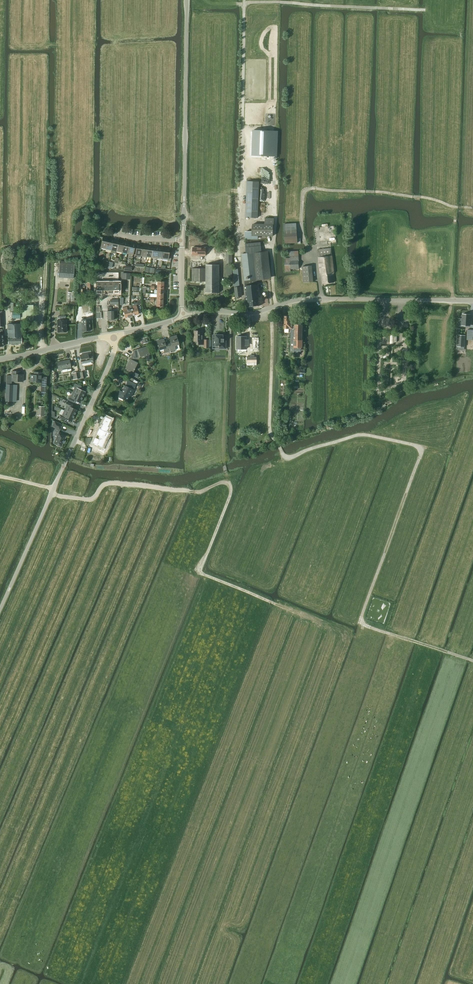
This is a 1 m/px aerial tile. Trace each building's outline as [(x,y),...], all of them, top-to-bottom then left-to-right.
[(249,142),(248,165),(271,166),(272,142),(249,142)] [(247,181),(245,217),(257,218),(259,182),(247,181)] [(284,243),(300,243),(300,238),(297,238),(296,223),(283,224),(284,243)] [(245,231),(245,239),(250,239),(258,239),(258,236),(272,236),(273,236),(273,235),(273,224),(265,224),(252,224),(252,231),(245,231)] [(110,253),(116,254),(116,251),(118,242),(116,241),(116,240),(113,240),(111,250),(110,253)] [(241,254),(244,280),(256,279),(269,277),(266,252),(261,252),(260,242),(245,244),(246,253),(241,254)] [(333,274),(335,272),(333,256),(331,256),(330,248),(317,250),(320,274),(322,275),(322,283),(334,282),(333,274)] [(163,249),(162,259),(170,260),(171,252),(169,252),(169,249),(166,249),(165,250),(163,249)] [(290,269),(299,268),(298,251),(290,251),(290,258),(284,258),(284,272),(290,271),(290,269)] [(59,263),(58,277),(73,279),(74,264),(59,263)] [(206,292),(219,292),(219,265),(206,265),(206,268),(192,268),(192,281),(206,281),(206,292)] [(303,282),(313,282),(311,266),(302,267),(303,282)] [(256,279),(244,280),(245,286),(247,307),(260,305),(258,285),(257,285),(256,279)] [(33,305),(22,305),(22,322),(33,322),(33,305)] [(130,309),(132,316),(138,314),(136,305),(132,306),(133,309),(130,309)] [(131,316),(132,316),(130,309),(127,310),(127,307),(122,308),(125,317),(128,317),(129,318),(131,317),(131,316)] [(462,314),(462,325),(470,326),(470,319),(470,315),(462,314)] [(284,328),(291,328),(293,329),(294,324),(294,316),(290,316),(289,315),(286,315),(285,316),(284,316),(284,328)] [(58,332),(66,332),(66,320),(57,320),(58,332)] [(81,331),(90,330),(89,320),(81,320),(81,331)] [(20,324),(14,324),(8,324),(8,344),(11,344),(11,345),(19,344),(18,344),(21,343),(20,324)] [(302,325),(294,324),(293,329),(291,328),(290,352),(294,352),(294,347),(302,348),(302,340),(302,325)] [(197,341),(197,344),(203,344),(203,335),(199,335),(199,331),(194,331),(194,341),(197,341)] [(226,339),(223,339),(223,335),(220,335),(220,334),(216,334),(216,340),(213,340),(213,344),(216,344),(216,346),(219,346),(219,347),(219,349),(226,349),(226,338),(226,339)] [(168,345),(170,351),(175,349),(176,350),(179,349),(179,348),(178,345),(178,344),(176,335),(169,337),(171,344),(168,345)] [(247,335),(237,335),(237,349),(247,349),(247,335)] [(164,353),(170,351),(168,345),(166,346),(163,339),(157,341),(159,350),(163,349),(164,353)] [(139,358),(139,357),(149,354),(147,347),(139,349),(138,349),(134,350),(132,355),(139,358)] [(81,363),(93,361),(92,355),(88,355),(88,354),(79,355),(81,363)] [(139,358),(132,355),(130,359),(131,359),(126,368),(133,372),(137,363),(139,358)] [(258,356),(247,356),(248,360),(255,360),(255,361),(248,361),(248,365),(258,365),(258,361),(256,361),(256,360),(258,360),(258,356)] [(69,360),(57,362),(58,370),(59,371),(63,371),(62,370),(67,369),(67,370),(71,369),(70,367),(69,360)] [(6,375),(6,384),(11,384),(11,381),(23,381),(23,374),(18,374),(18,371),(12,371),(11,375),(6,375)] [(46,386),(46,377),(41,377),(42,372),(35,372),(35,375),(30,375),(30,382),(41,382),(41,386),(46,386)] [(134,388),(136,384),(127,380),(125,384),(134,388)] [(75,387),(73,392),(83,397),(85,392),(80,389),(81,387),(75,384),(74,387),(75,387)] [(131,396),(134,390),(125,386),(122,392),(120,391),(117,396),(126,401),(129,395),(131,396)] [(83,397),(73,392),(70,397),(69,397),(68,399),(74,402),(75,399),(80,402),(83,397)] [(74,415),(77,410),(71,408),(73,405),(67,402),(65,405),(66,405),(64,410),(74,415)] [(72,420),(74,415),(64,410),(62,415),(61,415),(59,418),(65,420),(67,418),(72,420)] [(103,426),(96,440),(104,444),(108,436),(107,435),(111,426),(109,425),(112,419),(106,416),(104,421),(106,422),(105,426),(103,426)] [(53,420),(52,426),(60,430),(62,425),(53,420)] [(57,436),(54,443),(61,447),(63,443),(64,440),(66,436),(58,433),(56,432),(54,435),(57,436)]
